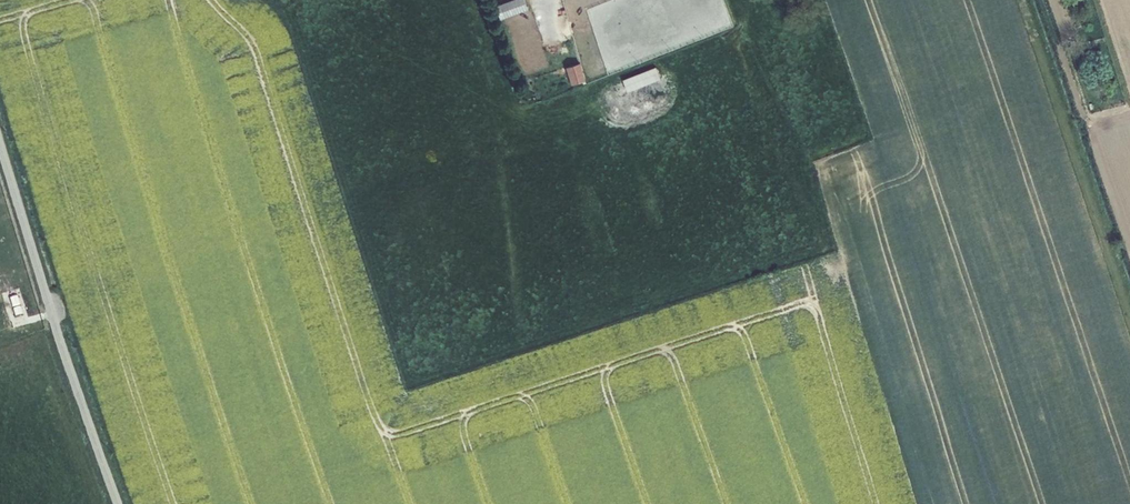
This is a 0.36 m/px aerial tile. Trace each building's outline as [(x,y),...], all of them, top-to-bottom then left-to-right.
[(623,79),(627,91),(660,78),(655,66),(623,79)]
